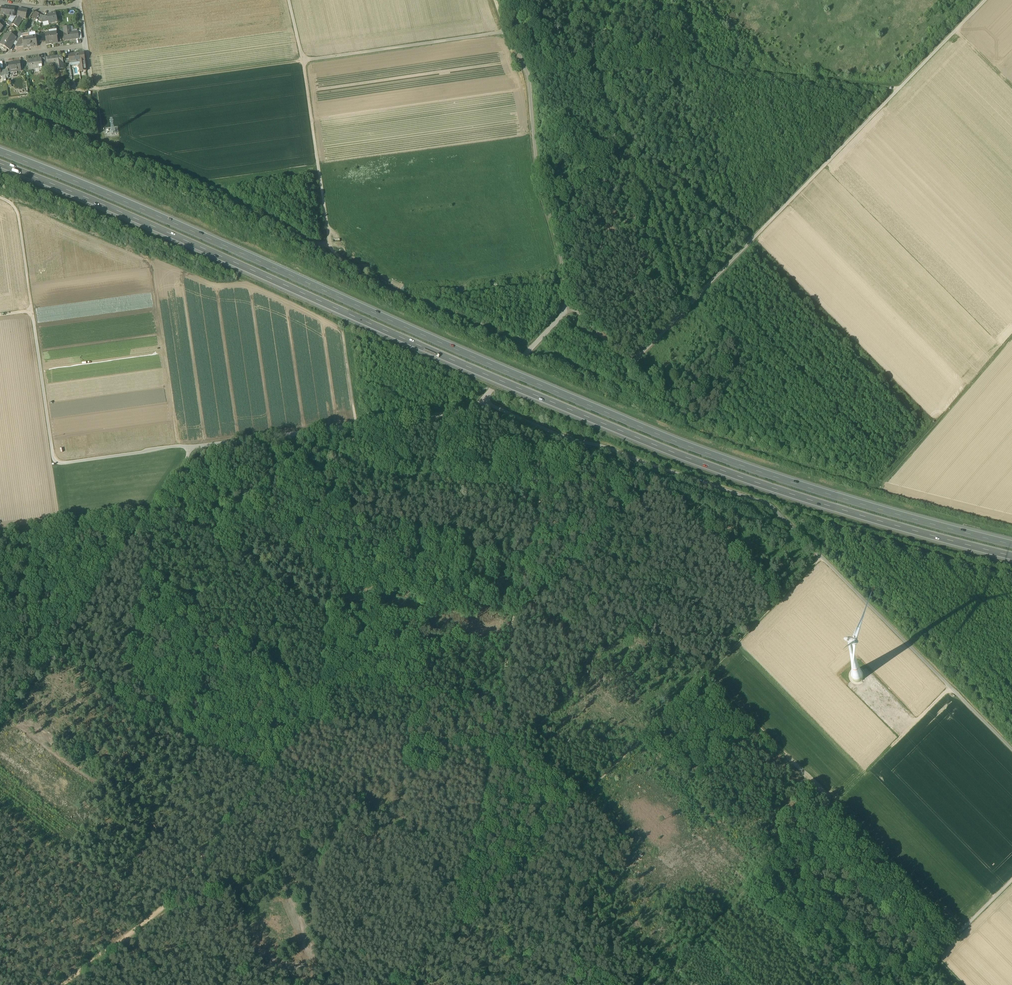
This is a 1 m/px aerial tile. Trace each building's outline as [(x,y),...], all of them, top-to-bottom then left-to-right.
[(9,16),(10,17),(11,8),(2,7),(1,16),(9,16)] [(23,19),(26,19),(27,11),(19,9),(17,18),(23,19)] [(48,22),(49,24),(58,22),(56,14),(47,15),(47,17),(48,22)] [(13,25),(18,27),(23,19),(17,18),(16,19),(13,25)] [(79,39),(78,34),(78,32),(77,32),(70,33),(70,27),(63,28),(64,34),(65,41),(79,39)] [(46,42),(46,44),(58,43),(57,33),(49,34),(45,34),(46,42)] [(0,45),(9,50),(13,44),(15,42),(16,39),(16,38),(10,35),(9,37),(6,35),(0,45)] [(24,48),(31,47),(29,37),(23,38),(23,39),(24,46),(24,48)] [(23,39),(19,39),(17,43),(15,46),(17,47),(24,46),(23,39)] [(69,63),(80,62),(81,65),(79,65),(80,72),(86,71),(84,53),(82,53),(75,54),(76,55),(73,55),(68,55),(69,59),(69,63)] [(56,64),(57,69),(63,69),(62,63),(63,63),(62,56),(48,58),(49,65),(56,64)] [(39,68),(39,71),(43,70),(42,65),(39,65),(38,59),(34,60),(27,61),(28,70),(35,69),(35,67),(39,67),(39,68)] [(9,63),(10,72),(21,71),(20,62),(9,63)]
